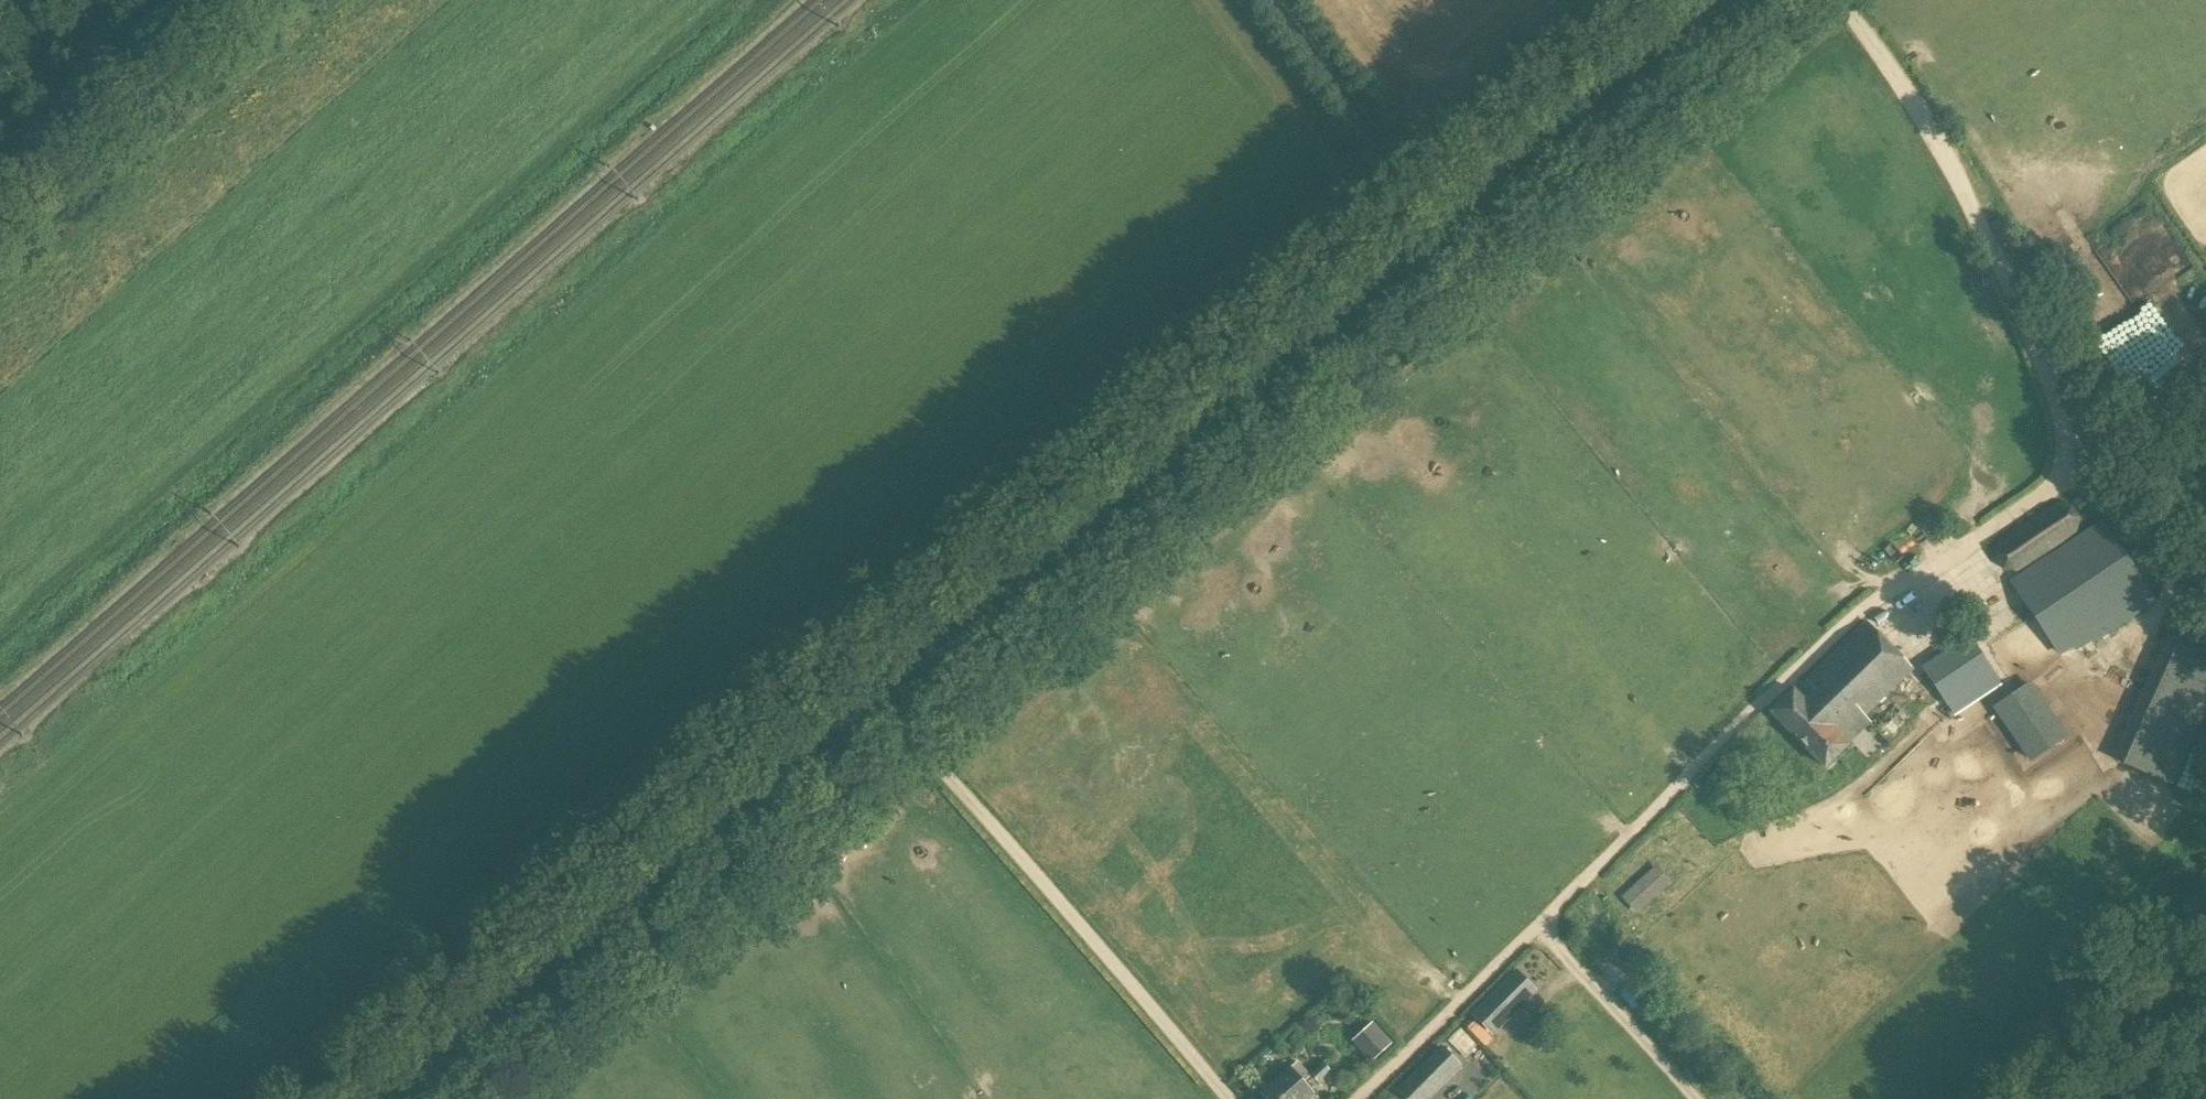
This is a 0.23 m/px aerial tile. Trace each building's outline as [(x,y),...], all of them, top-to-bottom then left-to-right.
[(2188,310),(2205,301),(2205,286),(2182,299),(2188,310)] [(2017,572),(2076,532),(2079,518),(2071,504),(2056,502),(1998,540),(1998,541),(1997,542),(1995,556),(2003,568),(2004,569),(2005,569),(2012,570),(2017,572)] [(2055,651),(2147,591),(2102,521),(2010,580),(2055,651)] [(1852,741),(1846,734),(1915,669),(1868,619),(1795,688),(1793,687),(1771,708),(1825,766),(1852,741)] [(2192,671),(2205,676),(2205,675),(2205,640),(2177,629),(2130,756),(2176,773),(2192,728),(2192,671)] [(1955,715),(2001,684),(1971,638),(1924,668),(1955,715)] [(2032,752),(2071,725),(2033,671),(1995,697),(2032,752)] [(1474,1014),(1491,1031),(1534,989),(1517,972),(1474,1014)] [(1351,1040),(1371,1062),(1392,1042),(1373,1020),(1351,1040)] [(1496,1073),(1512,1057),(1500,1045),(1484,1061),(1496,1073)] [(1323,1062),(1311,1073),(1318,1081),(1330,1070),(1323,1062)] [(1399,1090),(1408,1098),(1425,1098),(1445,1079),(1427,1062),(1399,1090)] [(1289,1068),(1263,1091),(1269,1098),(1306,1098),(1312,1093),(1289,1068)]
